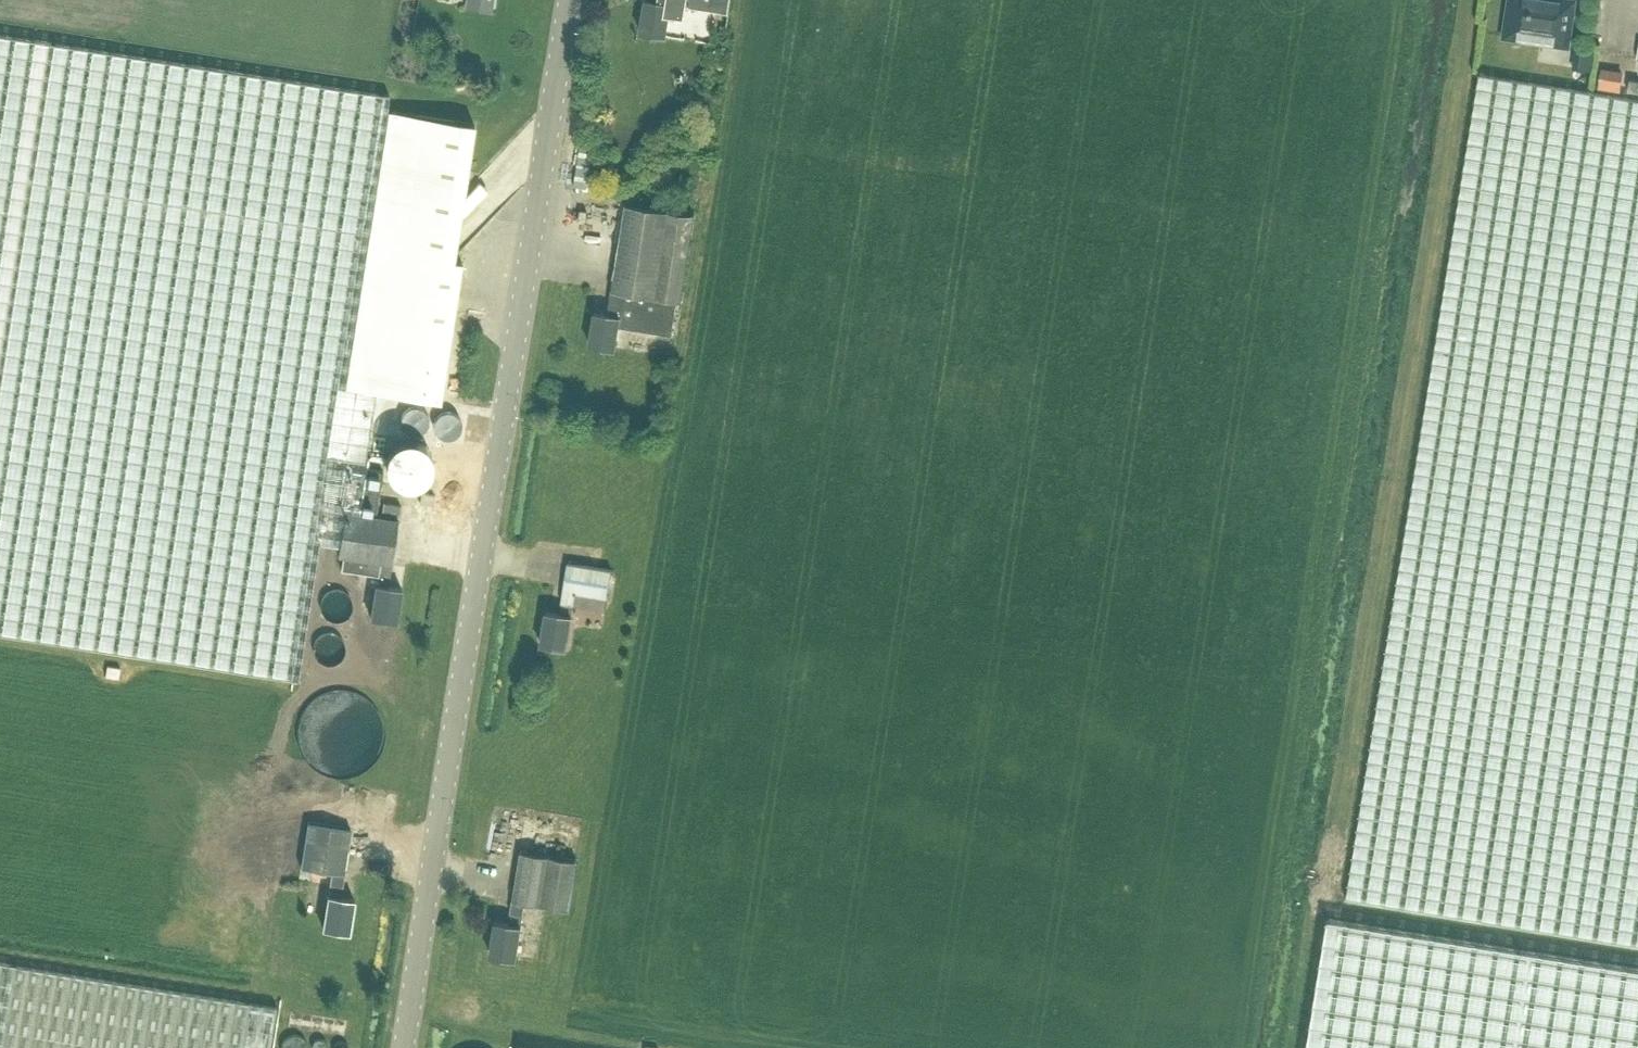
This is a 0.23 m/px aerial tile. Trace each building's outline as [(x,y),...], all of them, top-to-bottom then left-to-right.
[(640,30),(666,34),(669,13),(683,15),(685,4),(728,11),(729,0),(645,0),(640,30)] [(1506,23),(1504,36),(1535,41),(1568,46),(1574,6),(1575,0),(1509,0),(1506,23)] [(317,542),(338,545),(344,511),(356,513),(375,391),(343,386),(363,250),(365,250),(387,110),(390,94),(88,47),(0,33),(0,635),(295,682),(300,651),(317,542)] [(1595,52),(1583,50),(1581,68),(1593,70),(1595,52)] [(1480,72),(1347,898),(1332,896),(1308,1047),(1637,1047),(1637,98),(1480,72)] [(1610,76),(1609,89),(1619,90),(1621,77),(1610,76)] [(1628,90),(1637,91),(1637,80),(1630,78),(1628,90)] [(453,259),(474,123),(387,110),(365,250),(363,250),(343,386),(375,391),(440,401),(461,260),(453,259)] [(582,174),(595,175),(598,146),(585,144),(582,174)] [(670,335),(675,303),(681,304),(695,214),(671,210),(644,207),(625,204),(607,314),(594,312),(589,344),(615,348),(618,327),(670,335)] [(585,221),(587,210),(579,209),(577,220),(585,221)] [(399,423),(400,423),(401,423),(403,423),(406,422),(408,421),(410,419),(411,417),(411,416),(412,414),(412,412),(412,411),(412,410),(411,409),(411,407),(410,406),(409,405),(408,403),(407,403),(404,402),(401,401),(398,402),(396,403),(394,404),(394,405),(393,405),(392,407),(391,408),(391,410),(391,411),(390,412),(391,414),(391,415),(391,417),(392,419),(393,419),(394,421),(395,421),(398,423),(399,423)] [(434,431),(436,432),(439,432),(441,431),(443,430),(444,429),(445,429),(446,427),(447,427),(448,425),(448,424),(448,422),(448,420),(448,419),(448,418),(447,416),(446,414),(444,413),(444,412),(442,411),(441,411),(440,411),(438,410),(436,410),(435,411),(433,411),(430,413),(428,415),(427,417),(427,419),(427,420),(427,421),(427,423),(427,425),(428,426),(428,427),(430,429),(431,430),(434,431)] [(405,482),(409,483),(413,482),(415,482),(418,481),(422,480),(423,479),(426,476),(429,473),(430,472),(431,468),(432,467),(432,465),(433,463),(433,461),(433,459),(432,455),(431,454),(430,450),(429,449),(428,447),(426,446),(425,444),(422,442),(420,441),(417,440),(415,440),(411,439),(407,440),(405,440),(402,441),(400,442),(399,443),(396,446),(394,447),(392,450),(391,452),(391,454),(390,455),(390,457),(389,459),(389,463),(390,465),(391,468),(391,470),(392,472),(394,475),(397,477),(399,479),(402,481),(404,481),(405,482)] [(398,517),(400,505),(383,502),(381,515),(398,517)] [(398,520),(356,513),(344,511),(338,545),(337,553),(343,553),(341,567),(377,573),(376,583),(374,583),(369,614),(396,619),(401,586),(386,584),(390,562),(391,563),(398,520)] [(574,591),(607,596),(611,568),(568,561),(560,612),(546,610),(541,643),(567,647),(572,615),(570,615),(574,591)] [(334,626),(336,626),(338,626),(341,626),(345,625),(346,624),(349,623),(351,621),(352,620),(354,618),(355,616),(356,615),(357,613),(357,611),(358,609),(358,608),(358,606),(358,604),(358,602),(357,601),(356,597),(355,596),(354,594),(352,592),(349,589),(348,588),(346,588),(343,586),(341,586),(339,586),(338,586),(334,586),(333,586),(329,588),(326,589),(325,590),(323,592),(321,594),(319,597),(319,599),(318,601),(318,602),(318,604),(317,606),(318,608),(318,609),(318,611),(319,613),(319,614),(320,616),(322,619),(325,621),(326,623),(328,624),(331,625),(334,626)] [(326,670),(328,671),(332,670),(333,670),(335,670),(338,669),(341,667),(343,666),(344,665),(346,662),(348,659),(349,657),(350,654),(350,652),(350,650),(350,649),(350,647),(349,645),(349,643),(348,642),(347,640),(346,639),(345,637),(344,636),(343,635),(340,633),(337,631),(335,631),(333,630),(330,630),(326,630),(325,631),(321,632),(320,633),(318,634),(315,636),(313,639),(312,640),(311,642),(311,643),(310,645),(310,648),(310,652),(310,654),(311,657),(311,659),(312,660),(314,663),(317,666),(318,667),(320,668),(323,669),(326,670)] [(334,778),(338,779),(342,779),(346,779),(350,778),(354,778),(357,776),(361,775),(364,773),(368,771),(371,769),(374,766),(376,763),(379,760),(381,757),(383,753),(384,749),(385,746),(386,742),(387,738),(387,734),(387,730),(386,726),(385,722),(384,719),(383,715),(381,712),(379,708),(376,705),(374,702),(371,700),(368,697),(364,695),(361,693),(357,692),(354,691),(350,690),(346,689),(342,689),(338,689),(334,690),(330,691),(327,692),(323,693),(319,695),(316,697),(313,700),(310,702),(307,705),(305,708),(303,712),(301,715),(300,719),(299,722),(298,726),(297,730),(297,734),(297,738),(298,742),(299,746),(300,749),(301,753),(303,757),(305,760),(307,763),(310,766),(313,769),(316,771),(319,773),(323,775),(327,776),(330,778),(334,778)] [(353,898),(339,896),(349,830),(306,823),(299,866),(331,871),(327,894),(326,894),(321,927),(348,931),(353,898)] [(520,925),(524,903),(567,910),(576,858),(520,849),(508,922),(495,920),(489,953),(516,958),(521,925),(520,925)] [(276,1005),(0,961),(0,1047),(269,1047),(276,1005)]
